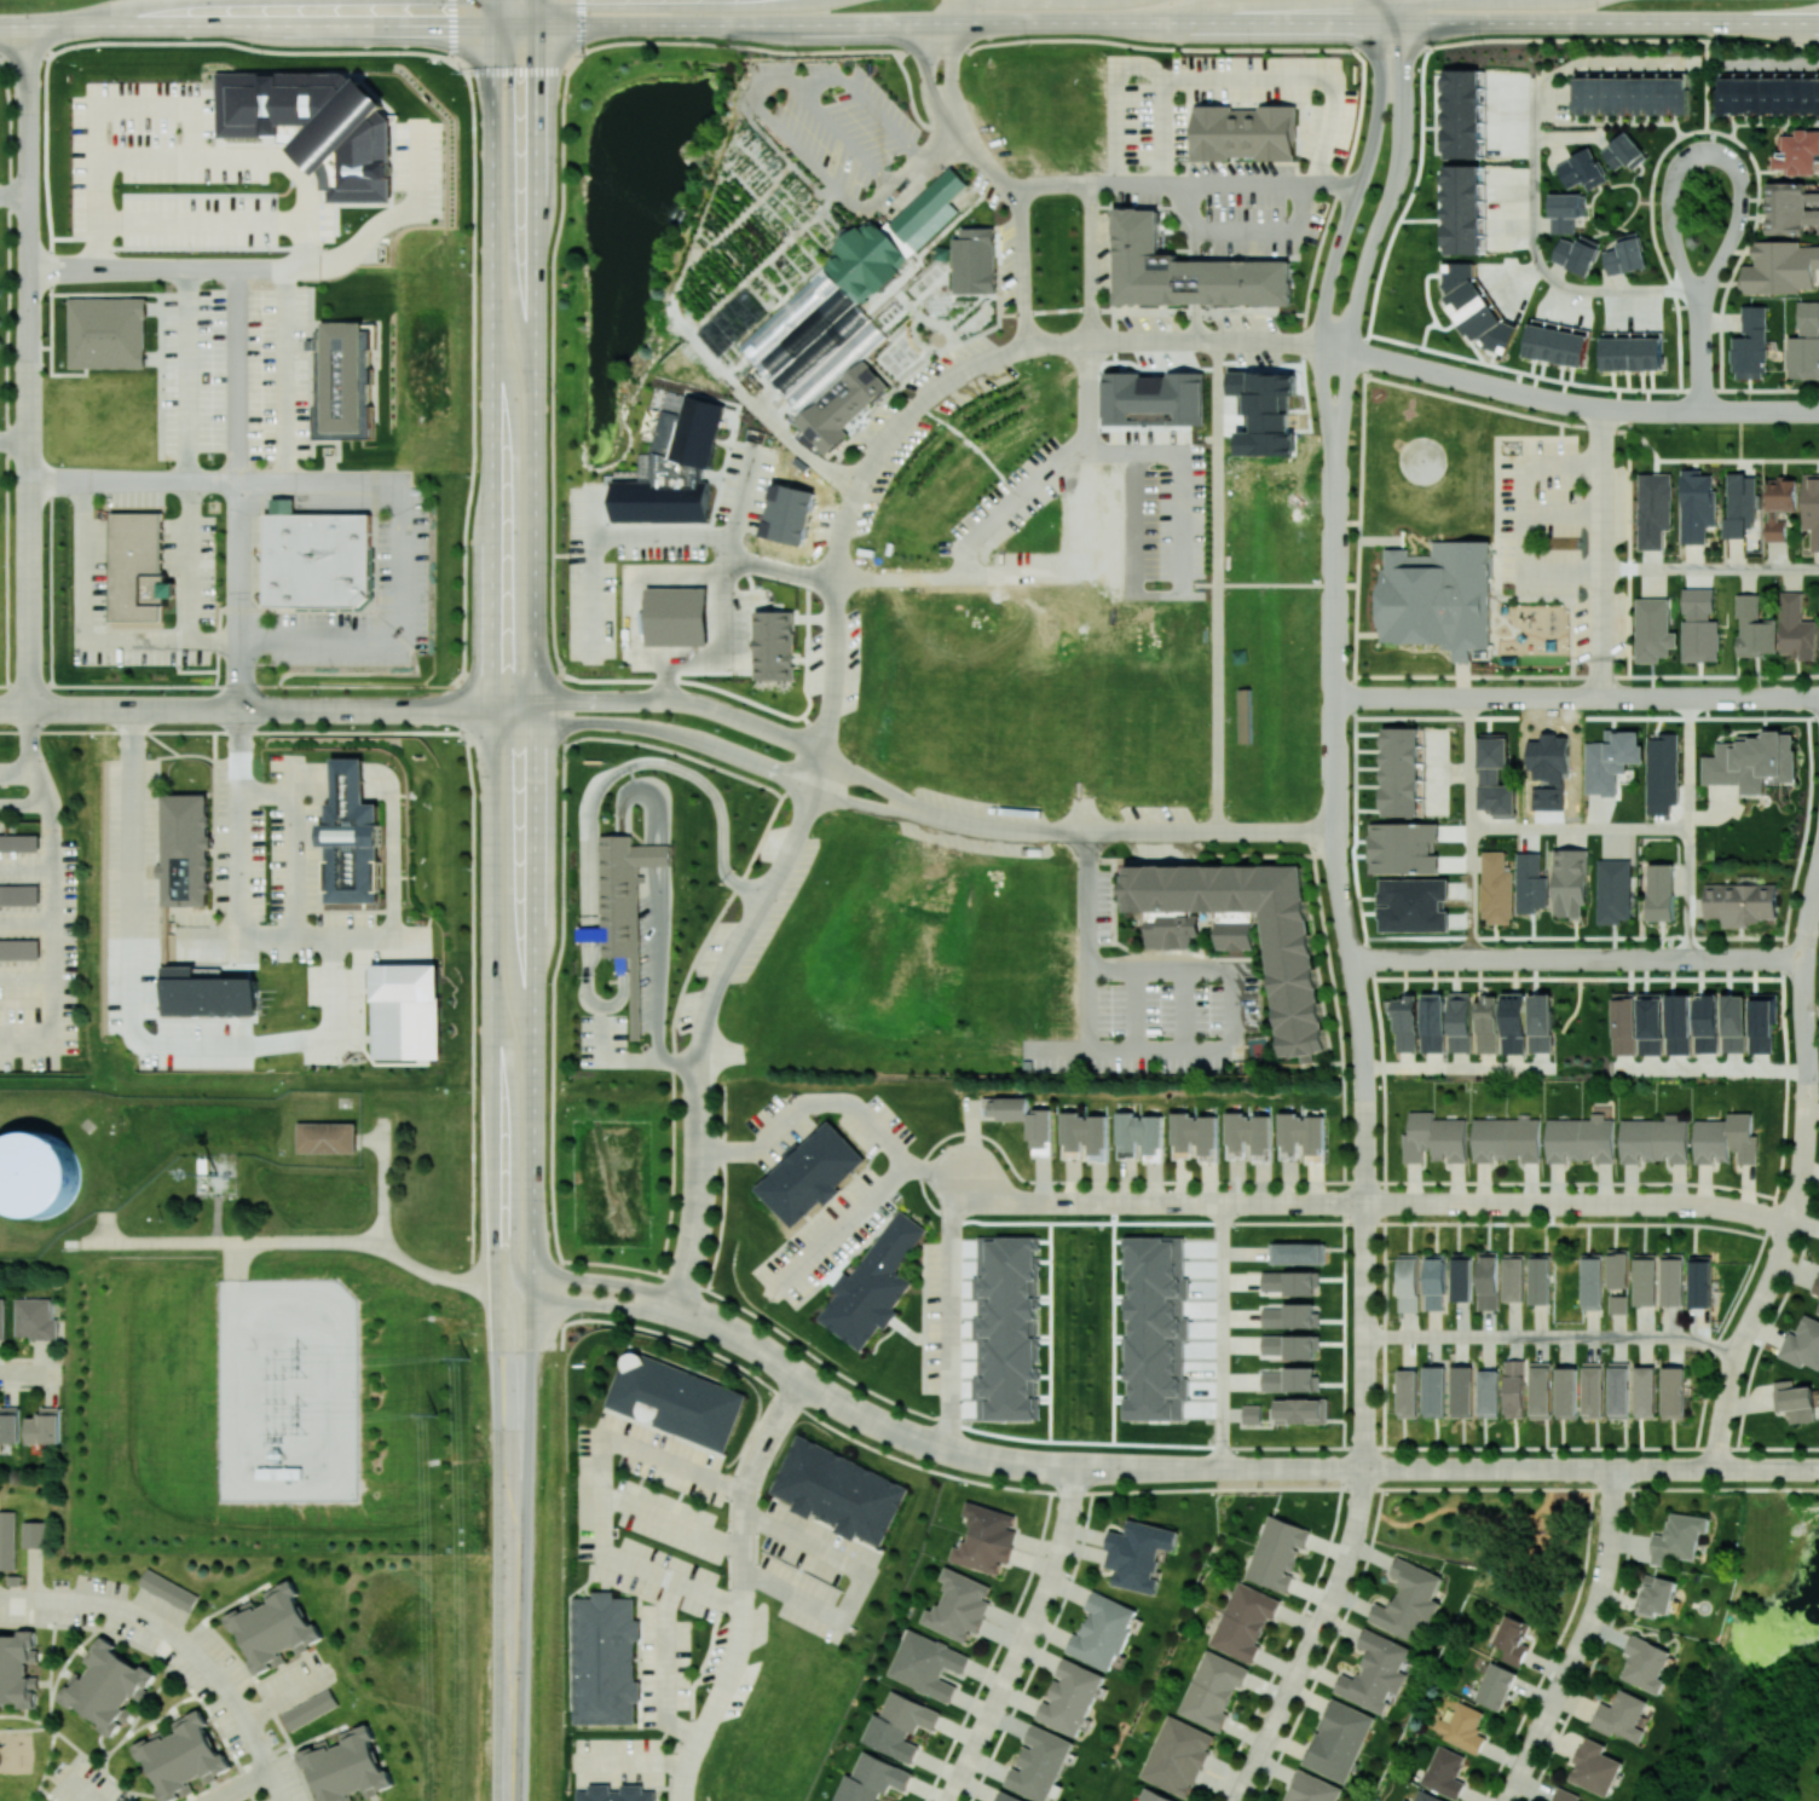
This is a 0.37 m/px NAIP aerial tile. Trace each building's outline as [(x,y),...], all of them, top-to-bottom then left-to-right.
[(1482,158),(1481,70),(1445,70),(1445,158),(1482,158)] [(334,209),(329,174),(311,157),(290,145),(265,143),(241,143),(221,142),(223,75),(363,71),(400,109),(399,212),(334,209)] [(1689,114),(1689,77),(1574,78),(1574,115),(1689,114)] [(1719,77),(1719,114),(1818,114),(1818,77),(1719,77)] [(1294,160),(1294,104),(1196,104),(1196,158),(1294,160)] [(1625,161),(1632,170),(1648,157),(1626,131),(1600,151),(1615,170),(1625,161)] [(1796,131),(1796,136),(1784,136),(1784,152),(1777,152),(1777,169),(1789,169),(1789,174),(1816,175),(1816,161),(1818,161),(1818,132),(1796,131)] [(1608,179),(1589,146),(1556,166),(1569,188),(1582,181),(1588,191),(1608,179)] [(1481,165),(1444,165),(1445,254),(1481,254),(1481,201),(1482,201),(1481,165)] [(909,241),(918,249),(899,267),(903,272),(896,279),(885,288),(880,294),(877,290),(860,306),(885,333),(801,412),(737,344),(836,254),(832,250),(860,224),(868,230),(877,223),(887,229),(953,166),(970,184),(909,241)] [(1805,234),(1805,225),(1818,224),(1818,192),(1806,192),(1806,182),(1768,183),(1768,209),(1769,209),(1769,234),(1805,234)] [(1550,233),(1575,233),(1575,217),(1586,216),(1586,193),(1550,194),(1550,233)] [(1177,260),(1293,260),(1293,305),(1177,305),(1160,305),(1115,305),(1115,260),(1115,254),(1115,208),(1160,208),(1160,254),(1177,254),(1177,260)] [(954,290),(994,289),(993,227),(962,229),(962,238),(953,238),(954,290)] [(1603,251),(1608,275),(1647,267),(1639,231),(1616,236),(1618,248),(1603,251)] [(1577,243),(1560,237),(1551,262),(1589,275),(1601,242),(1580,235),(1577,243)] [(1800,245),(1800,241),(1753,241),(1753,265),(1744,265),(1744,293),(1800,293),(1800,289),(1814,288),(1814,268),(1818,268),(1818,245),(1800,245)] [(1474,277),(1474,262),(1444,263),(1444,276),(1442,283),(1448,293),(1448,303),(1465,334),(1477,337),(1483,348),(1508,355),(1516,325),(1499,320),(1474,277)] [(70,366),(146,368),(148,300),(71,299),(70,366)] [(1798,302),(1798,337),(1786,337),(1787,378),(1818,378),(1818,301),(1798,302)] [(1767,306),(1742,306),(1742,337),(1733,337),(1732,378),(1767,378),(1767,306)] [(1589,334),(1529,325),(1524,357),(1584,366),(1589,334)] [(314,440),(380,440),(380,328),(314,328),(314,440)] [(1663,369),(1662,337),(1602,338),(1602,370),(1663,369)] [(827,455),(851,433),(845,428),(893,386),(866,359),(797,421),(827,455)] [(1205,373),(1104,372),(1104,424),(1204,425),(1205,373)] [(1238,455),(1297,455),(1297,432),(1290,432),(1290,394),(1297,394),(1297,373),(1229,372),(1228,395),(1240,395),(1240,414),(1253,414),(1253,432),(1239,432),(1238,455)] [(717,450),(727,415),(691,403),(686,422),(665,415),(657,455),(642,460),(640,492),(711,491),(717,450)] [(1706,543),(1706,525),(1715,525),(1715,474),(1702,474),(1702,469),(1680,469),(1682,543),(1706,543)] [(1639,550),(1664,549),(1664,530),(1672,530),(1672,473),(1638,473),(1639,550)] [(1746,538),(1747,527),(1756,527),(1756,474),(1728,474),(1728,518),(1723,518),(1723,538),(1746,538)] [(1811,529),(1811,551),(1818,551),(1818,474),(1803,474),(1804,529),(1811,529)] [(1766,541),(1786,541),(1786,520),(1778,520),(1778,510),(1797,510),(1797,479),(1767,479),(1766,541)] [(618,527),(706,527),(711,491),(640,492),(619,492),(618,527)] [(109,512),(162,512),(162,575),(167,575),(167,604),(161,604),(161,620),(109,620),(109,512)] [(265,512),(265,607),(362,607),(373,596),(373,513),(265,512)] [(1494,539),(1494,606),(1494,651),(1474,652),(1455,652),(1444,651),(1444,645),(1382,645),(1382,549),(1410,549),(1410,558),(1436,558),(1436,541),(1494,539)] [(1683,661),(1719,661),(1719,620),(1713,620),(1713,588),(1682,588),(1683,661)] [(652,648),(710,647),(710,589),(654,589),(652,648)] [(1781,653),(1796,653),(1796,660),(1816,660),(1816,620),(1802,620),(1802,591),(1781,591),(1781,653)] [(1737,655),(1776,655),(1776,619),(1759,619),(1759,594),(1735,594),(1735,616),(1737,616),(1737,655)] [(1670,598),(1636,598),(1635,662),(1660,662),(1660,657),(1669,657),(1670,647),(1677,647),(1678,632),(1669,632),(1670,598)] [(761,685),(792,683),(792,614),(758,613),(761,685)] [(1456,663),(1474,663),(1474,652),(1455,652),(1456,663)] [(1251,742),(1250,688),(1237,688),(1239,742),(1251,742)] [(1420,816),(1421,744),(1418,744),(1419,728),(1383,727),(1382,816),(1420,816)] [(1586,742),(1585,794),(1617,794),(1618,772),(1627,772),(1627,763),(1643,763),(1643,730),(1605,730),(1605,742),(1586,742)] [(1702,784),(1740,783),(1740,793),(1765,793),(1765,782),(1795,782),(1795,732),(1763,732),(1763,736),(1737,736),(1737,742),(1716,742),(1716,756),(1702,756),(1702,784)] [(1516,814),(1517,785),(1500,784),(1500,767),(1509,768),(1509,734),(1480,733),(1478,809),(1492,809),(1492,814),(1516,814)] [(1647,813),(1671,813),(1671,804),(1678,804),(1679,733),(1658,733),(1658,738),(1648,738),(1647,813)] [(381,902),(381,803),(366,803),(367,758),(335,757),(334,803),(328,803),(328,823),(322,823),(322,846),(327,846),(326,902),(381,902)] [(162,795),(162,904),(208,904),(209,795),(162,795)] [(1439,823),(1369,823),(1369,872),(1438,873),(1438,855),(1433,855),(1433,841),(1438,841),(1439,823)] [(40,850),(40,835),(0,835),(0,850),(40,850)] [(640,843),(671,843),(671,865),(639,865),(640,956),(631,956),(628,956),(623,956),(618,956),(601,956),(601,940),(601,927),(602,835),(623,835),(634,835),(634,843),(640,843)] [(1552,916),(1582,917),(1582,905),(1586,905),(1587,849),(1554,849),(1552,916)] [(1506,851),(1482,851),(1481,922),(1513,923),(1514,871),(1506,871),(1506,851)] [(1541,852),(1517,852),(1517,913),(1538,913),(1538,906),(1548,906),(1549,876),(1541,876),(1541,852)] [(1597,922),(1631,922),(1631,859),(1598,859),(1597,922)] [(1674,920),(1673,863),(1648,864),(1649,920),(1674,920)] [(1127,866),(1307,867),(1333,1050),(1287,1056),(1266,913),(1252,913),(1254,949),(1217,949),(1217,913),(1201,912),(1201,936),(1190,936),(1191,947),(1147,948),(1145,912),(1127,913),(1127,866)] [(1776,918),(1777,884),(1705,883),(1704,918),(1722,918),(1722,926),(1760,926),(1760,918),(1776,918)] [(40,904),(40,885),(0,885),(0,904),(40,904)] [(579,940),(601,940),(601,927),(579,927),(579,940)] [(41,959),(41,939),(0,939),(0,959),(41,959)] [(628,974),(628,956),(623,956),(618,956),(618,974),(628,974)] [(640,956),(640,1039),(631,1039),(631,956),(640,956)] [(441,1058),(441,964),(373,964),(373,1058),(441,1058)] [(195,977),(195,966),(163,966),(162,1015),(257,1016),(257,977),(195,977)] [(1472,992),(1450,992),(1449,1051),(1471,1052),(1472,992)] [(1525,1054),(1526,993),(1503,993),(1502,1053),(1525,1054)] [(1612,1054),(1636,1054),(1637,993),(1613,993),(1612,1054)] [(1638,1054),(1662,1055),(1663,993),(1639,993),(1638,1054)] [(1750,1053),(1773,1053),(1772,1022),(1778,1022),(1778,993),(1749,994),(1750,1053)] [(1421,1052),(1445,1052),(1446,994),(1422,994),(1421,1052)] [(1529,1052),(1553,1052),(1552,994),(1528,994),(1529,1052)] [(1691,994),(1666,994),(1667,1054),(1691,1054),(1691,994)] [(1746,1052),(1745,994),(1721,994),(1722,1052),(1746,1052)] [(1499,1052),(1497,995),(1487,996),(1487,1000),(1476,1000),(1477,1053),(1499,1052)] [(1717,1052),(1718,995),(1695,995),(1694,1052),(1717,1052)] [(1418,1052),(1417,996),(1394,996),(1395,1052),(1418,1052)] [(1053,1108),(1032,1108),(1032,1097),(985,1097),(985,1119),(1029,1119),(1029,1139),(1033,1139),(1033,1155),(1052,1155),(1053,1108)] [(1109,1116),(1084,1115),(1084,1112),(1064,1111),(1063,1157),(1086,1158),(1086,1160),(1109,1161),(1109,1116)] [(1227,1158),(1250,1158),(1249,1159),(1272,1160),(1273,1116),(1248,1116),(1248,1112),(1228,1111),(1227,1158)] [(1404,1162),(1423,1162),(1423,1150),(1432,1150),(1432,1161),(1467,1161),(1467,1118),(1434,1118),(1434,1111),(1409,1112),(1410,1133),(1404,1133),(1404,1162)] [(1138,1157),(1137,1142),(1145,1142),(1145,1155),(1164,1154),(1163,1115),(1139,1116),(1139,1112),(1118,1112),(1119,1158),(1138,1157)] [(1280,1158),(1303,1158),(1303,1161),(1326,1161),(1326,1116),(1300,1117),(1300,1112),(1280,1112),(1280,1158)] [(1758,1163),(1758,1135),(1752,1135),(1752,1113),(1727,1113),(1727,1120),(1694,1120),(1694,1162),(1729,1162),(1729,1150),(1737,1151),(1737,1163),(1758,1163)] [(1173,1158),(1196,1158),(1196,1161),(1218,1161),(1219,1115),(1174,1114),(1173,1158)] [(1547,1119),(1546,1161),(1614,1162),(1614,1115),(1591,1115),(1591,1119),(1547,1119)] [(1473,1161),(1541,1160),(1540,1118),(1473,1118),(1473,1161)] [(1620,1162),(1688,1162),(1689,1120),(1621,1119),(1620,1162)] [(755,1188),(793,1229),(867,1160),(830,1120),(755,1188)] [(298,1121),(298,1153),(357,1154),(357,1138),(357,1122),(298,1121)] [(2,1201),(0,1198),(0,1150),(2,1147),(7,1141),(15,1136),(22,1132),(33,1131),(42,1131),(52,1135),(60,1138),(69,1148),(75,1156),(77,1165),(79,1173),(77,1182),(75,1191),(70,1200),(64,1206),(56,1212),(48,1216),(39,1217),(29,1217),(19,1213),(10,1208),(2,1201)] [(200,1156),(200,1174),(210,1174),(209,1156),(200,1156)] [(862,1350),(880,1324),(886,1328),(898,1311),(893,1308),(913,1281),(898,1270),(927,1229),(899,1209),(851,1277),(844,1272),(832,1289),(837,1292),(818,1320),(862,1350)] [(1040,1419),(1040,1399),(1035,1397),(1035,1385),(1040,1372),(1040,1368),(1034,1366),(1040,1351),(1039,1338),(1038,1338),(1037,1255),(1039,1246),(1039,1237),(985,1238),(977,1234),(977,1299),(982,1299),(989,1301),(979,1328),(973,1328),(974,1340),(977,1341),(985,1341),(985,1372),(980,1372),(980,1385),(979,1388),(974,1388),(974,1399),(979,1401),(979,1420),(1040,1419)] [(64,1237),(64,1246),(77,1246),(77,1237),(64,1237)] [(1184,1237),(1127,1237),(1127,1280),(1129,1280),(1129,1320),(1131,1320),(1131,1338),(1127,1338),(1127,1381),(1129,1381),(1129,1420),(1183,1420),(1183,1401),(1188,1401),(1188,1378),(1186,1378),(1186,1316),(1184,1316),(1184,1299),(1189,1299),(1189,1276),(1184,1276),(1184,1237)] [(1324,1264),(1324,1243),(1274,1243),(1274,1263),(1324,1264)] [(1608,1249),(1608,1287),(1629,1287),(1628,1249),(1608,1249)] [(1478,1309),(1499,1309),(1499,1252),(1478,1251),(1478,1309)] [(1425,1309),(1445,1310),(1446,1253),(1426,1253),(1425,1309)] [(1472,1301),(1472,1253),(1452,1253),(1452,1301),(1472,1301)] [(1504,1301),(1525,1301),(1524,1253),(1503,1253),(1504,1301)] [(1551,1254),(1530,1253),(1529,1304),(1550,1304),(1551,1254)] [(1602,1254),(1582,1253),(1582,1309),(1602,1310),(1602,1254)] [(1634,1305),(1655,1305),(1656,1254),(1634,1253),(1634,1305)] [(1661,1305),(1684,1305),(1684,1253),(1661,1254),(1661,1305)] [(1420,1254),(1399,1254),(1399,1312),(1419,1312),(1420,1254)] [(1711,1307),(1712,1256),(1690,1255),(1689,1307),(1711,1307)] [(1318,1293),(1318,1271),(1263,1270),(1262,1293),(1318,1293)] [(1609,1313),(1628,1313),(1627,1295),(1609,1295),(1609,1313)] [(16,1338),(57,1338),(57,1317),(51,1318),(51,1298),(15,1298),(16,1338)] [(1263,1327),(1319,1326),(1319,1304),(1262,1304),(1263,1327)] [(1804,1314),(1797,1334),(1788,1330),(1778,1357),(1804,1366),(1805,1364),(1818,1369),(1818,1320),(1804,1314)] [(1318,1335),(1262,1335),(1263,1357),(1318,1357),(1318,1335)] [(728,1450),(748,1391),(631,1351),(624,1371),(620,1370),(607,1409),(728,1450)] [(1525,1417),(1526,1360),(1506,1359),(1504,1417),(1525,1417)] [(1551,1361),(1530,1362),(1531,1418),(1552,1418),(1551,1361)] [(1604,1362),(1582,1362),(1583,1418),(1604,1418),(1604,1362)] [(1630,1418),(1630,1362),(1609,1362),(1609,1418),(1630,1418)] [(1446,1366),(1423,1365),(1423,1417),(1446,1417),(1446,1366)] [(1451,1417),(1473,1417),(1474,1366),(1452,1365),(1451,1417)] [(1318,1390),(1317,1366),(1285,1367),(1285,1371),(1262,1371),(1263,1392),(1318,1390)] [(1634,1366),(1635,1417),(1656,1417),(1655,1366),(1634,1366)] [(1577,1418),(1578,1367),(1557,1367),(1557,1418),(1577,1418)] [(1685,1367),(1662,1367),(1662,1418),(1684,1419),(1685,1367)] [(1418,1417),(1418,1370),(1399,1369),(1398,1417),(1418,1417)] [(1500,1417),(1499,1370),(1479,1370),(1479,1417),(1500,1417)] [(1813,1386),(1794,1387),(1794,1380),(1774,1381),(1775,1410),(1788,1410),(1788,1423),(1815,1422),(1813,1386)] [(1275,1424),(1328,1423),(1327,1398),(1274,1399),(1275,1424)] [(1244,1423),(1262,1423),(1262,1405),(1244,1405),(1244,1423)] [(21,1442),(20,1406),(0,1407),(0,1443),(21,1442)] [(26,1443),(61,1443),(61,1407),(42,1407),(42,1415),(27,1415),(26,1443)] [(908,1485),(797,1435),(771,1492),(794,1503),(791,1509),(810,1518),(812,1513),(836,1525),(833,1531),(853,1540),(855,1535),(880,1546),(908,1485)] [(259,1466),(259,1479),(304,1479),(304,1465),(259,1466)] [(950,1561),(998,1574),(1001,1562),(1009,1564),(1017,1529),(1012,1528),(1016,1513),(967,1501),(964,1516),(971,1518),(963,1548),(954,1546),(950,1561)] [(0,1510),(0,1569),(15,1569),(16,1511),(0,1510)] [(1651,1564),(1673,1566),(1674,1558),(1696,1560),(1699,1532),(1708,1532),(1710,1516),(1669,1513),(1667,1534),(1653,1533),(1651,1564)] [(1311,1529),(1267,1514),(1245,1577),(1287,1593),(1293,1574),(1291,1573),(1301,1546),(1305,1547),(1311,1529)] [(1179,1530),(1130,1520),(1127,1533),(1112,1530),(1104,1567),(1116,1569),(1113,1585),(1157,1594),(1160,1579),(1155,1578),(1161,1548),(1175,1551),(1179,1530)] [(45,1521),(24,1521),(24,1547),(45,1547),(45,1521)] [(1368,1621),(1414,1640),(1423,1620),(1432,1623),(1440,1602),(1433,1599),(1443,1576),(1398,1557),(1390,1575),(1402,1580),(1390,1608),(1376,1602),(1368,1621)] [(992,1586),(946,1566),(940,1579),(947,1582),(934,1611),(926,1608),(920,1622),(966,1642),(971,1630),(978,1633),(991,1602),(986,1600),(992,1586)] [(139,1589),(193,1609),(200,1591),(146,1571),(139,1589)] [(1677,1580),(1645,1574),(1638,1613),(1656,1616),(1657,1612),(1670,1615),(1677,1580)] [(256,1675),(286,1661),(282,1651),(293,1646),(297,1652),(325,1639),(318,1622),(312,1624),(292,1579),(277,1586),(282,1595),(255,1607),(252,1602),(224,1615),(233,1632),(239,1629),(253,1659),(250,1660),(256,1675)] [(1209,1645),(1252,1663),(1260,1645),(1257,1643),(1268,1617),(1273,1619),(1281,1600),(1236,1581),(1209,1645)] [(574,1597),(573,1723),(635,1724),(635,1702),(641,1702),(641,1681),(635,1681),(635,1640),(641,1640),(641,1619),(635,1619),(635,1597),(615,1597),(615,1591),(593,1590),(593,1597),(574,1597)] [(1069,1654),(1112,1672),(1138,1609),(1094,1591),(1086,1611),(1087,1611),(1069,1654)] [(1519,1667),(1529,1646),(1522,1643),(1530,1623),(1507,1613),(1493,1644),(1506,1649),(1501,1659),(1519,1667)] [(1411,1646),(1365,1628),(1358,1646),(1368,1650),(1357,1679),(1342,1673),(1334,1693),(1389,1715),(1406,1672),(1402,1671),(1411,1646)] [(971,1655),(907,1629),(888,1676),(950,1702),(957,1685),(940,1678),(945,1666),(963,1674),(971,1655)] [(20,1704),(20,1708),(36,1708),(37,1676),(27,1676),(28,1662),(36,1662),(37,1630),(20,1630),(20,1636),(0,1635),(0,1703),(20,1704)] [(1620,1677),(1660,1694),(1666,1680),(1660,1678),(1671,1651),(1632,1634),(1625,1652),(1630,1654),(1620,1677)] [(157,1673),(100,1639),(93,1650),(98,1653),(84,1676),(75,1671),(58,1699),(71,1707),(73,1705),(102,1722),(98,1728),(114,1738),(130,1711),(124,1707),(131,1695),(141,1701),(157,1673)] [(1228,1713),(1225,1712),(1236,1685),(1242,1687),(1250,1668),(1204,1649),(1178,1713),(1221,1731),(1228,1713)] [(1036,1719),(1078,1737),(1104,1674),(1064,1657),(1056,1677),(1057,1677),(1047,1701),(1044,1700),(1036,1719)] [(1517,1673),(1491,1661),(1474,1699),(1501,1711),(1517,1673)] [(340,1705),(330,1687),(282,1713),(291,1731),(340,1705)] [(1639,1744),(1645,1729),(1636,1726),(1647,1700),(1619,1688),(1612,1706),(1600,1701),(1591,1724),(1639,1744)] [(862,1742),(912,1763),(920,1742),(913,1739),(919,1724),(933,1730),(941,1711),(891,1690),(880,1715),(874,1712),(862,1742)] [(1303,1765),(1347,1783),(1375,1716),(1331,1697),(1303,1765)] [(1480,1752),(1486,1736),(1477,1733),(1485,1711),(1458,1701),(1450,1722),(1438,1717),(1432,1734),(1480,1752)] [(225,1753),(221,1754),(199,1710),(184,1717),(188,1724),(162,1737),(159,1732),(132,1745),(141,1761),(146,1758),(162,1789),(158,1791),(163,1800),(172,1800),(194,1790),(189,1781),(201,1775),(205,1783),(233,1768),(225,1753)] [(1139,1778),(1189,1798),(1215,1735),(1166,1714),(1139,1778)] [(350,1793),(363,1789),(366,1796),(395,1786),(389,1769),(383,1771),(372,1739),(375,1738),(370,1723),(340,1734),(343,1743),(330,1748),(327,1740),(298,1751),(304,1768),(310,1766),(321,1798),(318,1798),(319,1800),(353,1800),(350,1793)] [(1042,1800),(1049,1800),(1073,1741),(1032,1724),(1024,1743),(1026,1744),(1016,1767),(1013,1765),(1005,1786),(1042,1800)] [(1623,1762),(1602,1753),(1606,1745),(1584,1736),(1573,1762),(1576,1763),(1568,1780),(1608,1796),(1623,1762)] [(1466,1755),(1436,1744),(1421,1785),(1459,1799),(1465,1782),(1457,1779),(1466,1755)] [(877,1800),(881,1792),(886,1795),(890,1785),(905,1792),(913,1772),(863,1750),(852,1776),(845,1773),(833,1800),(878,1800),(877,1800)] [(1297,1768),(1284,1800),(1336,1800),(1342,1787),(1297,1768)] [(656,1791),(644,1791),(644,1784),(621,1784),(621,1786),(589,1786),(589,1790),(578,1790),(577,1800),(655,1800),(656,1791)] [(1559,1786),(1553,1800),(1578,1800),(1581,1795),(1559,1786)] [(1143,1787),(1137,1800),(1178,1800),(1143,1787)] [(1418,1789),(1413,1800),(1447,1800),(1418,1789)] [(1001,1790),(997,1800),(1027,1800),(1001,1790)]
